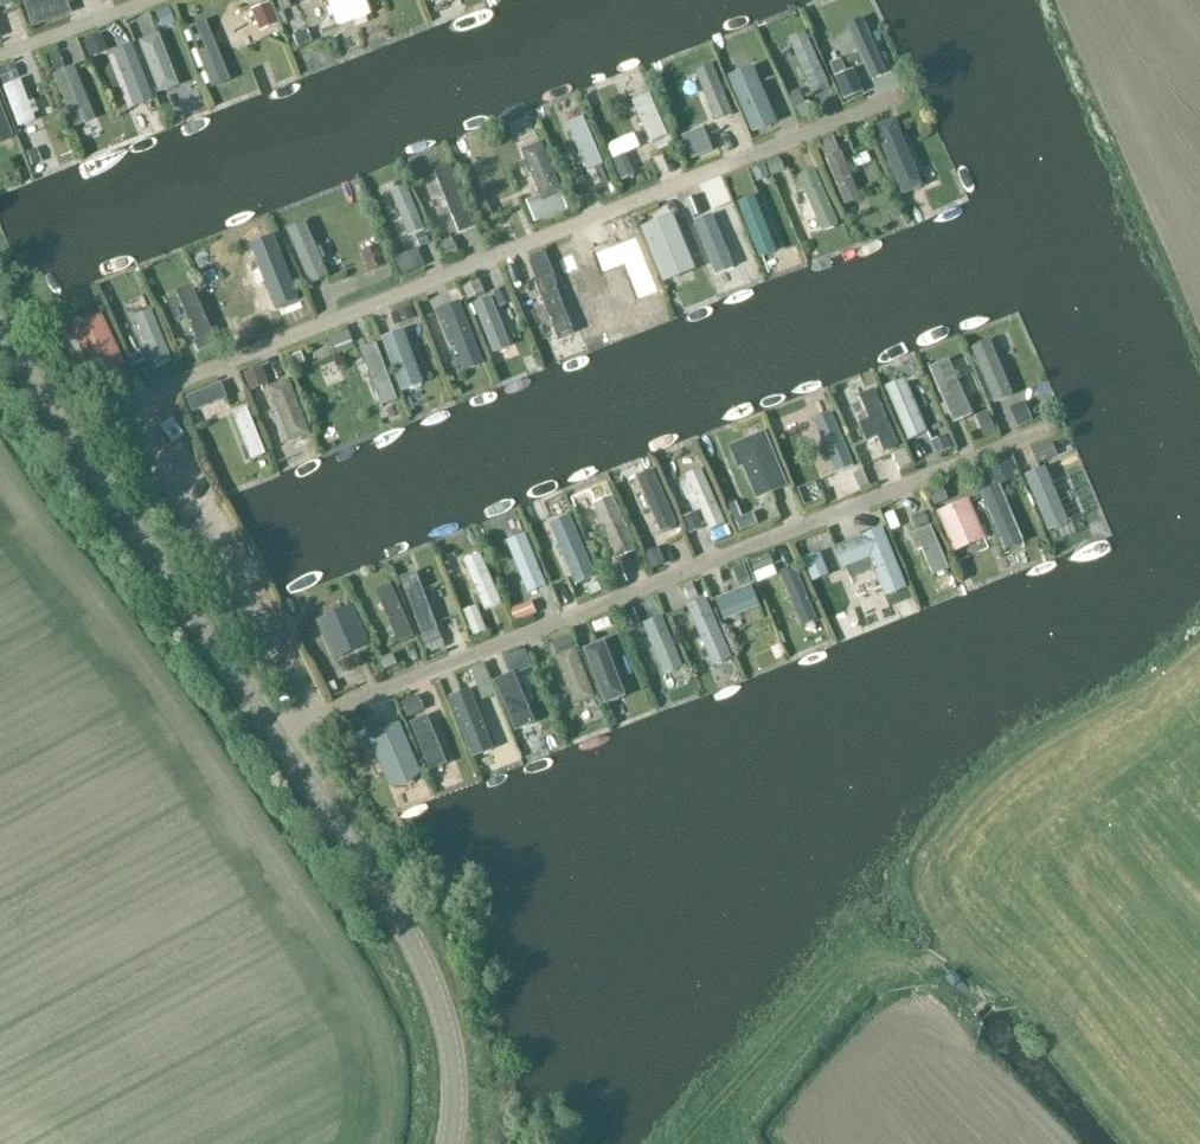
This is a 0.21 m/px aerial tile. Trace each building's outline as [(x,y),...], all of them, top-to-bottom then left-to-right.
[(12,0),(0,0),(0,7),(1,9),(14,5),(12,0)] [(65,0),(61,0),(52,3),(51,0),(20,0),(31,30),(71,15),(65,0)] [(287,0),(284,0),(277,2),(280,11),(290,8),(287,0)] [(344,0),(327,0),(337,28),(352,22),(344,0)] [(352,22),(369,16),(364,0),(344,0),(352,22)] [(175,19),(168,1),(155,6),(161,24),(175,19)] [(277,26),(267,3),(249,11),(259,33),(277,26)] [(888,71),(864,16),(848,23),(860,50),(854,52),(859,62),(864,60),(872,78),(888,71)] [(230,82),(205,23),(186,30),(210,90),(230,82)] [(831,84),(806,28),(790,36),(815,91),(831,84)] [(310,45),(306,33),(291,38),(296,50),(310,45)] [(107,52),(100,35),(81,43),(88,60),(107,52)] [(177,87),(157,35),(137,43),(157,95),(177,87)] [(152,98),(131,43),(110,51),(131,106),(152,98)] [(64,67),(58,53),(47,58),(53,72),(64,67)] [(865,91),(856,66),(847,69),(842,56),(830,61),(845,99),(865,91)] [(734,112),(714,62),(697,69),(717,119),(734,112)] [(779,120),(755,63),(729,74),(754,131),(779,120)] [(14,64),(0,70),(0,79),(2,85),(19,78),(14,64)] [(95,122),(73,68),(52,77),(74,130),(95,122)] [(21,81),(4,87),(19,129),(36,123),(33,115),(39,113),(35,101),(29,104),(21,81)] [(806,101),(801,88),(789,93),(796,107),(801,117),(815,111),(810,100),(806,101)] [(669,133),(651,91),(633,99),(652,141),(669,133)] [(0,105),(0,142),(13,137),(0,105)] [(874,124),(904,193),(927,183),(922,171),(935,166),(930,155),(919,160),(898,113),(874,124)] [(585,161),(589,169),(605,162),(585,114),(568,120),(582,151),(574,155),(578,164),(585,161)] [(714,150),(705,125),(682,134),(691,159),(714,150)] [(675,142),(671,133),(655,140),(659,149),(675,142)] [(862,196),(842,149),(840,150),(834,136),(821,141),(846,202),(862,196)] [(564,191),(544,139),(523,148),(541,193),(528,199),(537,221),(569,208),(563,191),(564,191)] [(41,158),(36,144),(26,147),(30,162),(41,158)] [(873,161),(868,151),(854,156),(858,166),(873,161)] [(635,173),(627,153),(614,158),(623,178),(635,173)] [(785,169),(781,157),(768,162),(773,174),(785,169)] [(476,226),(452,163),(435,170),(459,233),(476,226)] [(770,175),(765,163),(752,169),(757,180),(770,175)] [(609,179),(604,166),(590,172),(595,185),(609,179)] [(840,221),(817,167),(800,174),(823,229),(840,221)] [(588,182),(582,168),(568,173),(574,187),(588,182)] [(426,227),(408,183),(392,190),(410,234),(426,227)] [(499,212),(490,190),(474,197),(484,219),(499,212)] [(749,248),(730,193),(713,198),(732,254),(749,248)] [(779,249),(757,193),(739,200),(761,256),(779,249)] [(713,216),(708,201),(688,207),(693,223),(713,216)] [(698,267),(675,211),(641,225),(664,281),(698,267)] [(306,219),(286,227),(310,282),(330,273),(323,257),(327,256),(322,244),(318,246),(306,219)] [(659,301),(628,223),(612,229),(616,240),(615,240),(641,308),(659,301)] [(431,241),(426,231),(416,235),(420,246),(431,241)] [(460,253),(454,236),(439,242),(446,258),(460,253)] [(295,290),(266,237),(250,246),(255,255),(242,262),(262,300),(276,297),(277,299),(295,290)] [(387,264),(380,243),(362,250),(370,271),(387,264)] [(427,265),(419,246),(395,256),(403,275),(427,265)] [(576,331),(553,274),(556,273),(546,249),(528,256),(538,280),(536,280),(558,338),(576,331)] [(222,280),(217,265),(203,270),(208,285),(222,280)] [(486,291),(481,277),(463,284),(469,298),(486,291)] [(218,342),(193,282),(176,289),(178,295),(169,298),(177,317),(187,313),(198,338),(194,339),(199,350),(218,342)] [(513,300),(507,285),(494,290),(500,306),(513,300)] [(512,344),(492,295),(474,302),(494,351),(512,344)] [(486,363),(462,299),(437,308),(449,339),(454,337),(466,370),(486,363)] [(419,317),(414,305),(391,313),(395,325),(419,317)] [(174,358),(153,307),(135,314),(156,365),(174,358)] [(123,366),(101,314),(70,327),(93,379),(123,366)] [(382,336),(403,390),(424,382),(404,328),(382,336)] [(353,342),(350,332),(332,339),(335,349),(353,342)] [(1015,392),(993,338),(973,346),(996,400),(1015,392)] [(398,399),(377,342),(360,348),(382,405),(398,399)] [(145,358),(142,350),(131,355),(135,363),(145,358)] [(306,361),(302,350),(292,354),(296,365),(306,361)] [(955,421),(974,412),(950,357),(931,366),(947,402),(942,404),(947,414),(951,412),(955,421)] [(270,382),(264,365),(244,373),(251,390),(270,382)] [(907,376),(886,385),(910,440),(930,431),(907,376)] [(290,377),(269,385),(290,441),(312,432),(290,377)] [(228,398),(222,382),(187,396),(193,412),(228,398)] [(900,447),(875,390),(860,397),(870,420),(859,425),(867,443),(878,438),(885,454),(900,447)] [(1035,420),(1026,400),(1011,406),(1019,426),(1035,420)] [(267,452),(248,405),(233,411),(252,458),(267,452)] [(185,410),(174,414),(181,433),(192,429),(185,410)] [(997,429),(990,411),(978,416),(985,434),(997,429)] [(814,421),(836,474),(854,466),(832,414),(814,421)] [(184,439),(174,421),(162,428),(171,446),(184,439)] [(789,484),(766,429),(731,444),(740,467),(745,465),(758,497),(789,484)] [(949,433),(932,440),(938,453),(954,447),(949,433)] [(1032,447),(1038,463),(1059,455),(1053,439),(1032,447)] [(911,466),(904,450),(892,455),(899,471),(911,466)] [(997,484),(982,490),(1006,549),(1026,541),(1003,485),(1018,478),(1014,469),(1019,467),(1015,456),(990,466),(997,484)] [(1071,520),(1048,465),(1027,474),(1050,529),(1071,520)] [(725,524),(701,469),(686,476),(710,531),(725,524)] [(678,524),(654,470),(638,477),(661,532),(678,524)] [(869,485),(863,471),(854,475),(859,488),(869,485)] [(950,499),(944,485),(931,491),(936,504),(950,499)] [(638,549),(614,493),(593,502),(618,558),(638,549)] [(971,497),(938,511),(956,551),(988,537),(971,497)] [(734,519),(743,515),(737,501),(728,504),(734,519)] [(902,526),(896,510),(886,514),(893,530),(902,526)] [(932,523),(926,510),(913,516),(918,529),(932,523)] [(704,527),(697,511),(683,517),(690,533),(704,527)] [(759,523),(754,511),(736,519),(741,531),(759,523)] [(551,522),(576,583),(597,575),(572,514),(551,522)] [(951,567),(932,524),(913,533),(919,548),(923,546),(935,574),(951,567)] [(885,525),(836,544),(845,567),(847,566),(851,577),(876,567),(887,595),(909,587),(885,525)] [(548,584),(527,531),(507,539),(529,592),(548,584)] [(666,562),(659,546),(645,552),(652,568),(666,562)] [(831,574),(821,550),(805,557),(814,580),(831,574)] [(775,562),(771,552),(751,560),(755,570),(775,562)] [(486,611),(503,603),(481,554),(464,562),(486,611)] [(751,577),(745,562),(733,567),(739,582),(751,577)] [(778,574),(775,564),(755,572),(759,581),(778,574)] [(819,618),(797,564),(781,571),(803,624),(819,618)] [(440,628),(418,570),(401,577),(423,634),(440,628)] [(415,635),(392,581),(375,589),(399,642),(415,635)] [(603,590),(599,581),(587,586),(592,595),(603,590)] [(698,595),(693,583),(683,587),(689,599),(698,595)] [(753,583),(717,597),(725,618),(761,604),(753,583)] [(706,597),(687,605),(713,665),(732,657),(706,597)] [(538,612),(532,600),(511,608),(516,621),(538,612)] [(371,643),(354,603),(317,619),(334,659),(371,643)] [(488,630),(478,604),(464,610),(474,635),(488,630)] [(643,627),(635,607),(619,614),(627,633),(643,627)] [(690,623),(685,611),(672,617),(677,629),(690,623)] [(685,666),(664,614),(644,622),(666,674),(685,666)] [(593,622),(597,633),(615,626),(611,616),(593,622)] [(439,629),(422,636),(429,654),(447,647),(439,629)] [(558,654),(556,654),(576,705),(597,696),(577,645),(575,646),(570,633),(553,640),(558,654)] [(628,695),(606,639),(584,647),(606,703),(628,695)] [(511,672),(495,679),(517,730),(538,721),(517,673),(533,667),(526,648),(505,657),(511,672)] [(398,664),(393,652),(380,658),(384,669),(398,664)] [(471,668),(483,697),(495,692),(484,663),(471,668)] [(339,689),(335,680),(327,684),(331,693),(339,689)] [(495,747),(471,687),(450,695),(474,756),(495,747)] [(426,709),(420,694),(402,701),(408,716),(426,709)] [(448,762),(428,714),(411,721),(431,769),(448,762)] [(423,773),(401,720),(362,736),(370,754),(376,751),(391,786),(423,773)]
